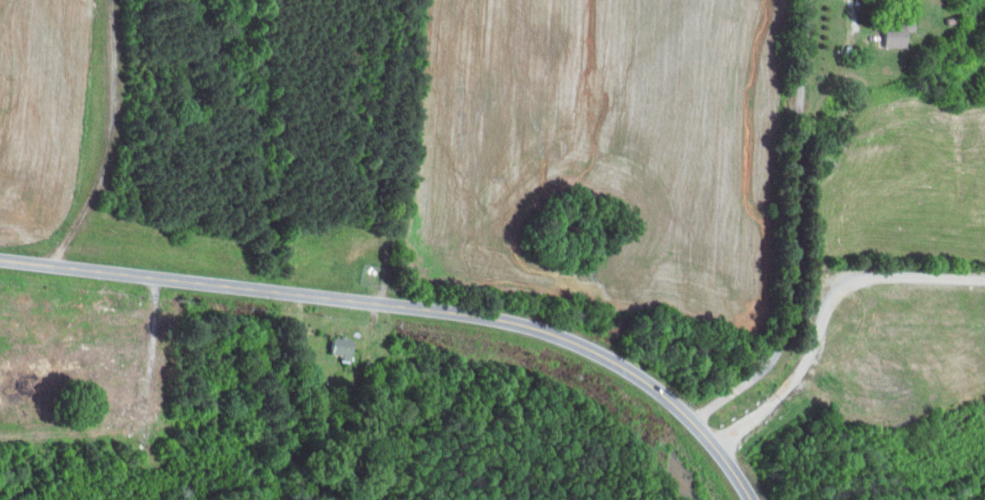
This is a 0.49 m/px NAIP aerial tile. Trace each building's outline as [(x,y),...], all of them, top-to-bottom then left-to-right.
[(901,47),(901,31),(909,31),(910,22),(879,21),(879,46),(901,47)] [(349,339),(327,335),(324,353),(337,355),(336,360),(345,361),(349,339)]
